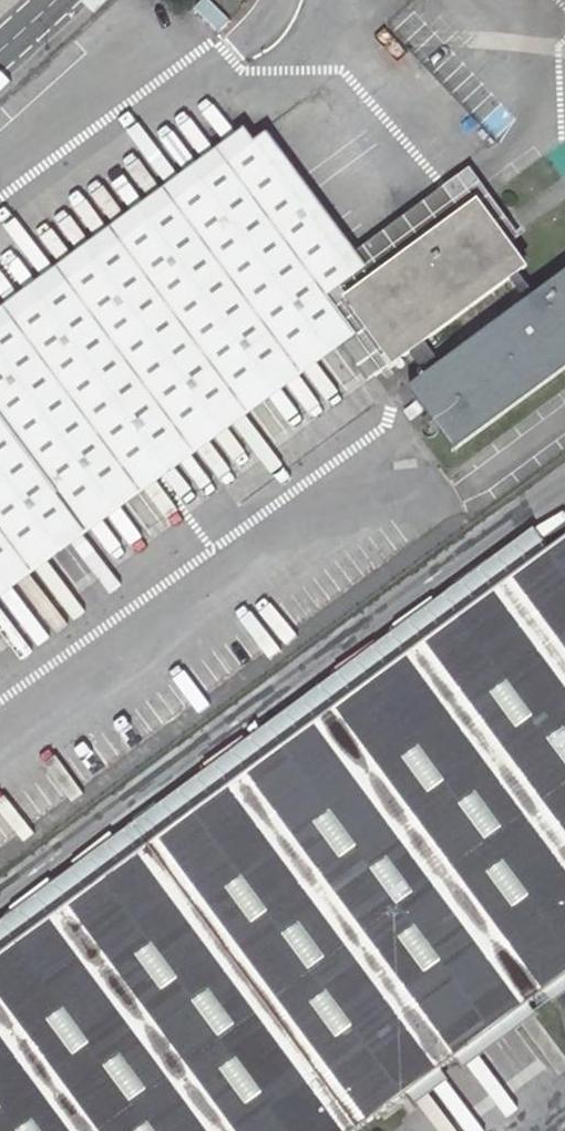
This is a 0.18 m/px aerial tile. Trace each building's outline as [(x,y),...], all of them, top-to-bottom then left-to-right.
[(0,314),(0,604),(350,345),(362,335),(332,296),(372,265),(272,135),(262,143),(249,130),(0,314)] [(518,274),(526,268),(511,248),(478,207),(363,291),(361,314),(371,330),(362,335),(350,345),(375,380),(409,355),(416,350),(510,280),(518,274)] [(564,373),(564,275),(536,297),(518,274),(510,280),(527,303),(434,373),(416,350),(409,355),(427,379),(411,391),(457,454),(564,373)] [(0,920),(0,957),(555,546),(538,521),(0,920)] [(564,982),(564,538),(555,546),(0,957),(0,1130),(364,1130),(564,982)]
